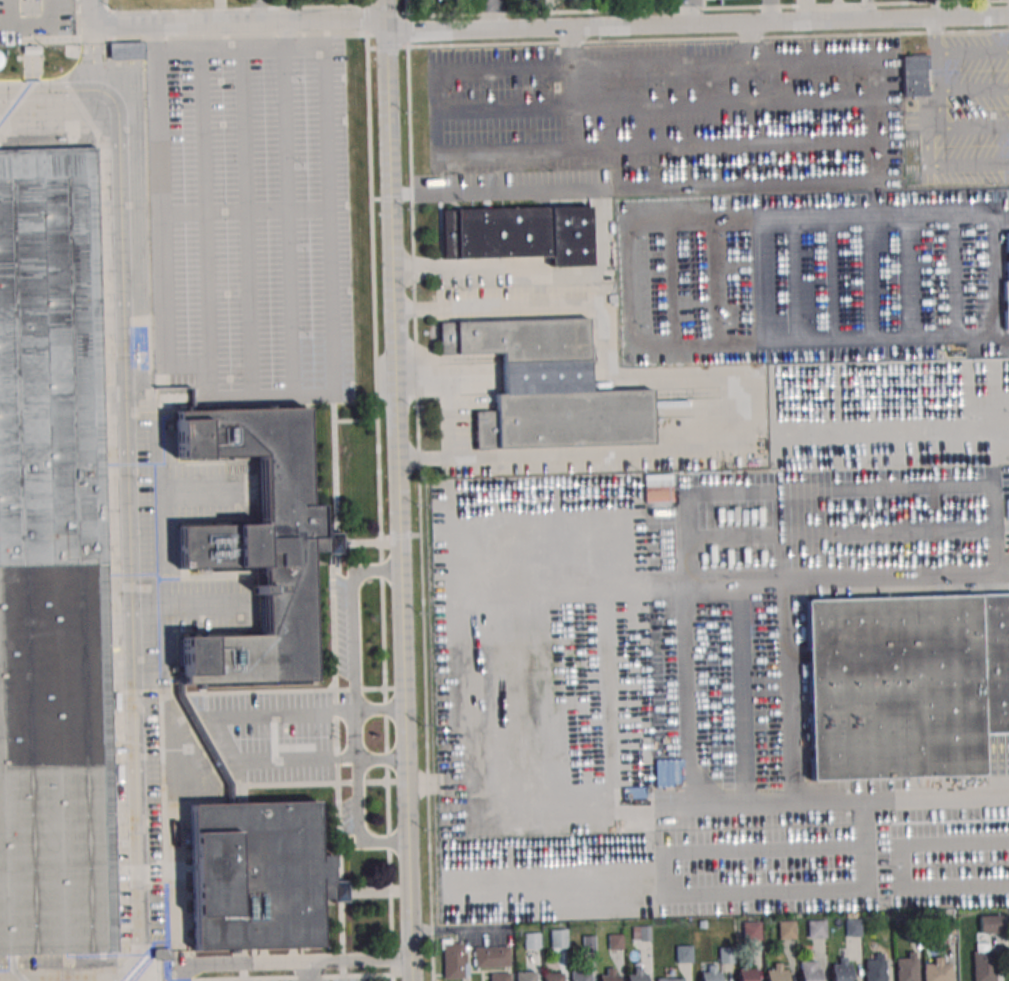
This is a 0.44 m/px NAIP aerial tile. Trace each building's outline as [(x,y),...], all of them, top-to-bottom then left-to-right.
[(109,42),(109,59),(146,59),(146,42),(109,42)] [(925,57),(927,96),(903,97),(902,58),(925,57)] [(116,950),(0,953),(0,147),(95,145),(116,950)] [(589,207),(592,267),(552,268),(552,258),(445,261),(444,210),(589,207)] [(437,322),(439,356),(503,354),(504,396),(496,396),(497,412),(475,413),(477,449),(651,443),(649,392),(591,394),(588,317),(437,322)] [(308,406),(309,502),(321,502),(321,538),(312,538),(314,680),(185,682),(184,638),(267,637),(266,566),(182,567),(181,527),(265,526),(264,452),(178,453),(178,408),(308,406)] [(672,503),(672,475),(644,475),(645,503),(672,503)] [(805,602),(811,784),(987,778),(986,738),(1008,737),(1008,596),(805,602)] [(654,759),(655,786),(683,786),(682,758),(654,759)] [(315,798),(317,851),(330,851),(331,883),(316,884),(318,945),(196,949),(191,802),(315,798)] [(955,934),(954,915),(938,916),(939,935),(955,934)] [(979,932),(1001,932),(1001,915),(979,915),(979,932)] [(825,937),(825,919),(807,919),(807,937),(825,937)] [(844,919),(844,936),(860,936),(860,919),(844,919)] [(794,920),(778,920),(778,938),(794,938),(794,920)] [(705,928),(704,921),(697,921),(698,929),(705,928)] [(742,939),(760,939),(759,921),(741,921),(742,939)] [(649,925),(632,926),(632,940),(649,940),(649,925)] [(550,929),(550,948),(567,948),(567,929),(550,929)] [(523,948),(539,948),(539,932),(523,932),(523,948)] [(621,933),(622,949),(608,949),(607,934),(621,933)] [(594,936),(594,952),(583,952),(583,936),(594,936)] [(462,941),(464,977),(443,978),(441,942),(462,941)] [(508,945),(508,965),(473,966),(473,946),(508,945)] [(690,945),(676,945),(676,960),(690,960),(690,945)] [(734,962),(734,946),(718,946),(718,962),(734,962)] [(170,949),(154,949),(153,959),(170,959),(170,949)] [(994,951),(995,980),(973,980),(971,952),(994,951)] [(916,958),(917,980),(895,980),(894,958),(906,958),(906,952),(914,952),(914,958),(916,958)] [(883,959),(884,980),(864,980),(863,960),(874,960),(874,953),(881,953),(881,959),(883,959)] [(849,963),(850,980),(831,980),(830,965),(838,964),(838,957),(845,957),(845,963),(849,963)] [(951,962),(952,980),(923,980),(922,964),(933,963),(933,957),(941,957),(941,962),(951,962)] [(818,968),(819,980),(800,980),(799,962),(815,961),(815,968),(818,968)] [(786,969),(786,980),(764,980),(764,970),(772,969),(772,963),(779,963),(779,969),(786,969)] [(719,971),(719,980),(699,980),(699,972),(707,972),(707,965),(714,965),(714,971),(719,971)] [(645,973),(645,980),(626,980),(626,973),(633,973),(632,966),(640,966),(640,973),(645,973)] [(618,974),(618,980),(599,980),(599,975),(605,975),(605,968),(613,967),(613,974),(618,974)] [(754,968),(755,980),(737,980),(737,969),(754,968)] [(590,969),(590,980),(569,980),(569,970),(590,969)] [(535,970),(535,980),(514,980),(514,971),(535,970)] [(509,972),(509,980),(489,980),(489,972),(509,972)] [(562,972),(562,980),(542,980),(542,972),(562,972)]
